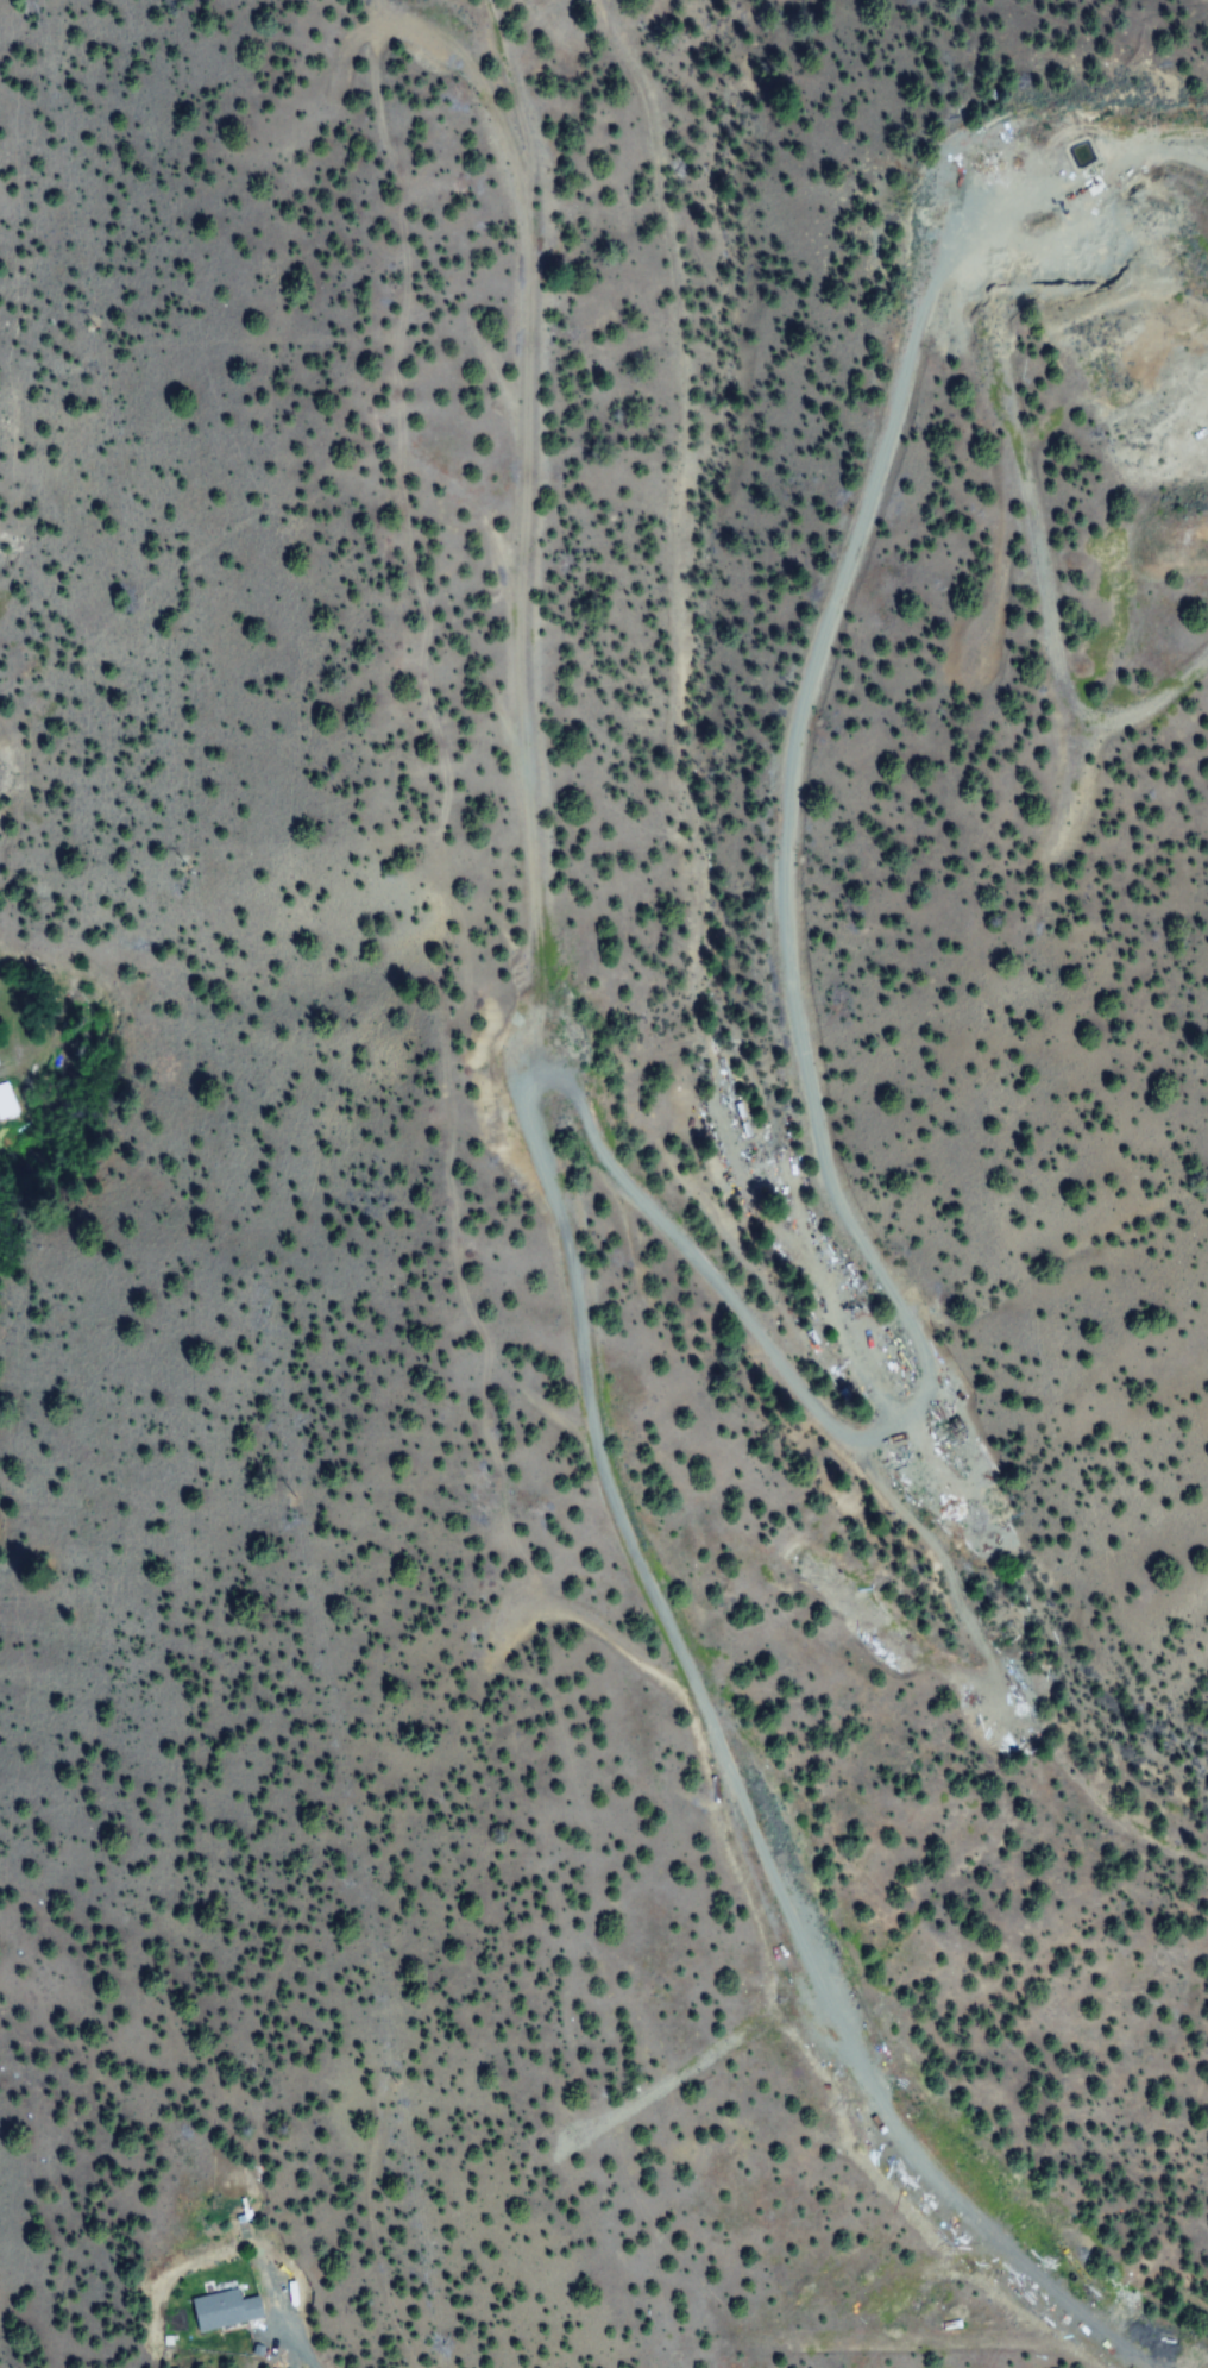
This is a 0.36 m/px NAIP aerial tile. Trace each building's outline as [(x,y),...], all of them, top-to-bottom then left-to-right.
[(15,1112),(3,1082),(0,1083),(0,1118),(15,1112)] [(256,2320),(252,2296),(233,2299),(231,2289),(181,2298),(187,2331),(256,2320)]
